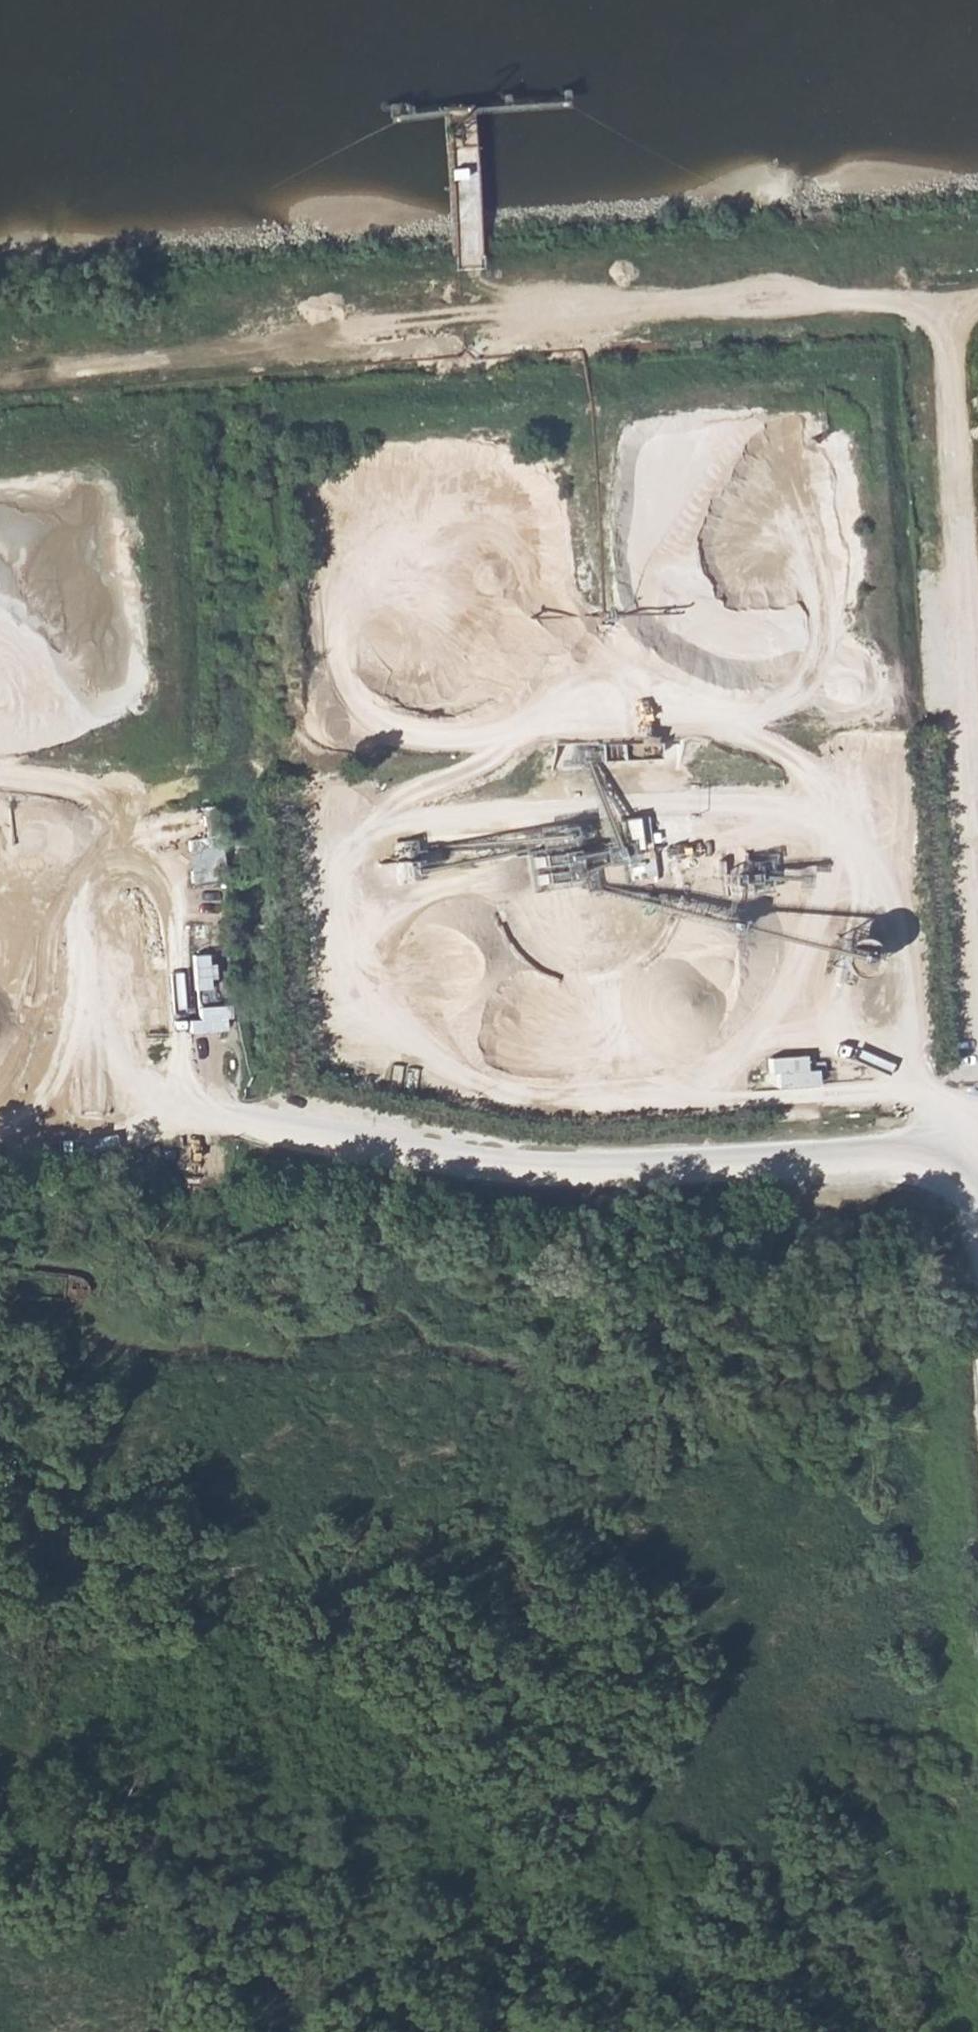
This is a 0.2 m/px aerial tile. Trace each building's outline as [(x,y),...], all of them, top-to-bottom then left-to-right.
[(639,816),(625,817),(627,835),(641,833),(639,816)]
